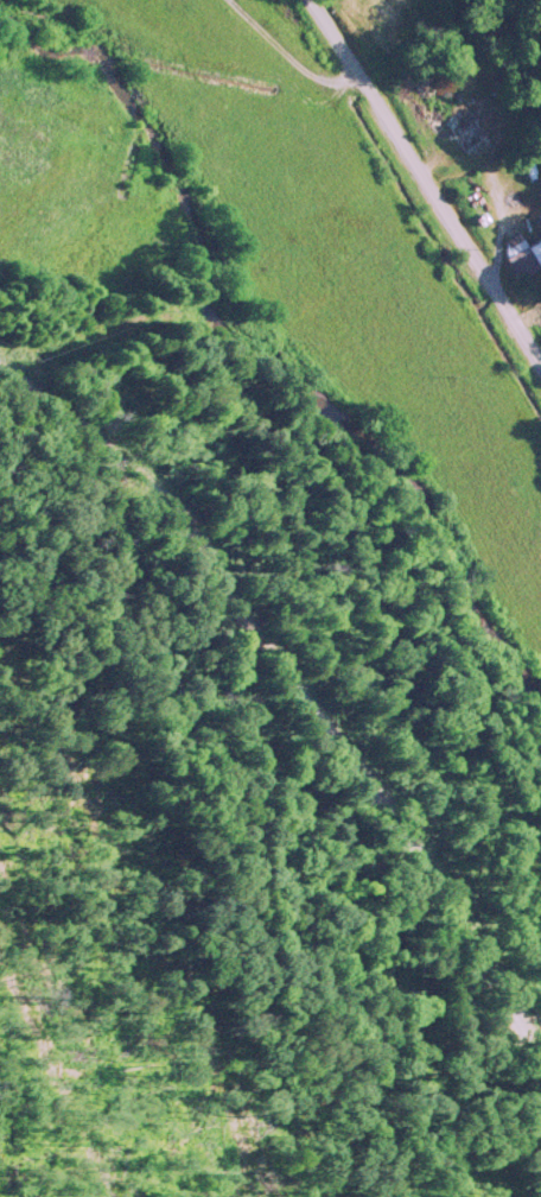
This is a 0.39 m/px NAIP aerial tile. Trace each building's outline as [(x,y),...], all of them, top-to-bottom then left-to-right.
[(444,120),(464,151),(488,137),(469,104),(444,120)] [(527,244),(519,230),(498,242),(518,277),(540,265),(540,255),(533,240),(527,244)]
